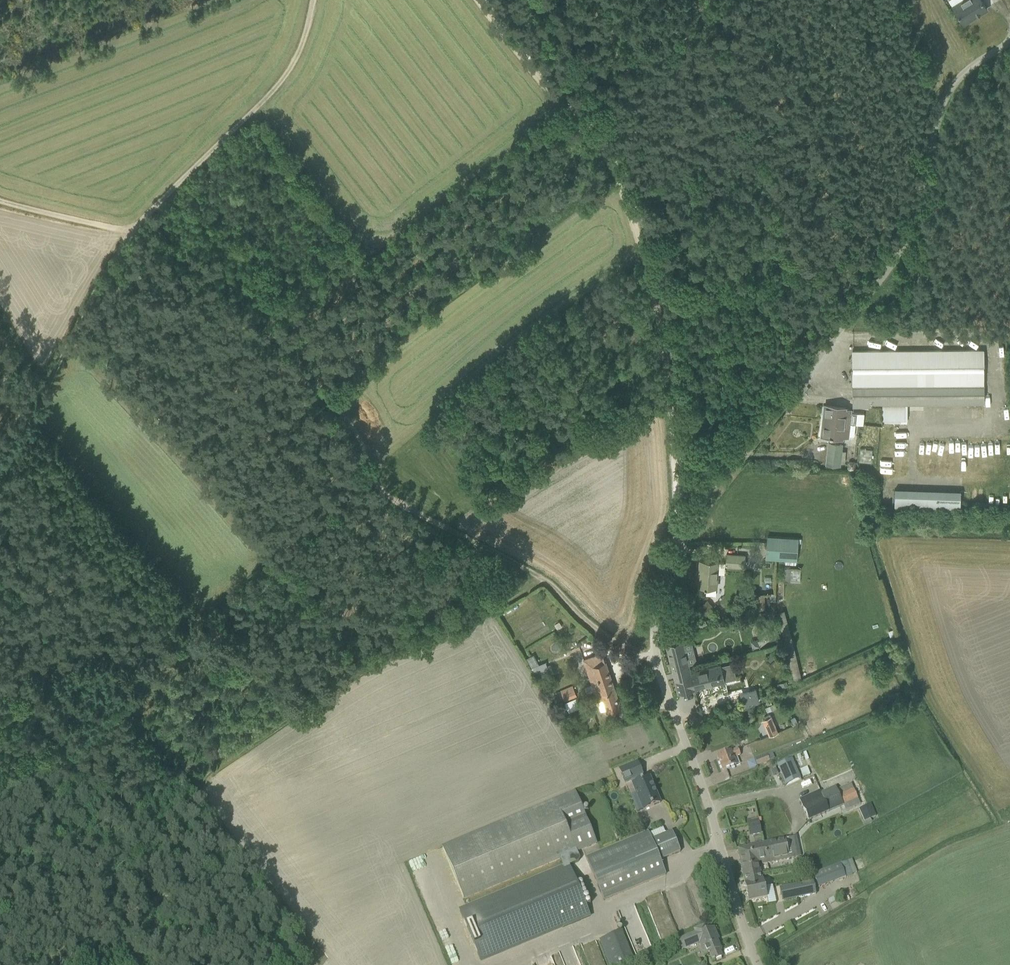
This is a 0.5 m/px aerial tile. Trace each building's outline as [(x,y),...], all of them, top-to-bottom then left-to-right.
[(982,0),(963,0),(953,6),(963,23),(987,9),(982,0)] [(852,351),(853,407),(871,406),(871,404),(984,403),(983,350),(852,351)] [(823,415),(821,435),(829,436),(829,437),(832,437),(842,438),(842,436),(848,437),(849,424),(856,424),(863,425),(865,414),(857,413),(851,412),(851,410),(845,409),(845,407),(824,405),(823,415)] [(825,464),(840,466),(842,443),(827,442),(825,464)] [(963,510),(963,490),(897,488),(896,507),(963,510)] [(765,558),(796,561),(798,538),(767,535),(765,558)] [(724,566),(744,567),(745,555),(725,554),(724,566)] [(700,560),(698,586),(717,588),(719,561),(700,560)] [(699,606),(705,613),(713,607),(707,600),(699,606)] [(760,633),(765,627),(759,621),(754,627),(760,633)] [(666,644),(678,693),(736,679),(732,663),(721,666),(720,664),(691,672),(682,639),(666,644)] [(583,660),(597,702),(602,700),(606,713),(621,708),(605,661),(602,653),(583,660)] [(560,690),(564,701),(577,696),(572,685),(560,690)] [(566,701),(570,712),(582,707),(578,697),(566,701)] [(765,707),(767,712),(776,708),(774,703),(765,707)] [(761,717),(768,736),(777,732),(770,714),(761,717)] [(733,758),(740,755),(738,748),(717,756),(723,771),(736,766),(733,758)] [(754,760),(756,766),(773,759),(771,753),(754,760)] [(792,759),(777,765),(782,777),(797,771),(792,759)] [(637,762),(619,770),(625,783),(631,780),(633,784),(631,785),(642,810),(651,807),(660,803),(649,777),(642,780),(641,776),(643,775),(637,762)] [(799,799),(808,821),(843,806),(857,799),(853,788),(838,795),(834,787),(821,793),(819,790),(799,799)] [(576,851),(596,843),(575,792),(442,848),(463,898),(561,858),(565,867),(569,865),(578,862),(579,859),(576,851)] [(858,809),(864,821),(876,816),(870,804),(858,809)] [(761,834),(759,822),(747,824),(750,836),(761,834)] [(586,858),(603,900),(666,874),(660,860),(680,852),(672,831),(651,840),(648,832),(586,858)] [(759,865),(800,856),(798,845),(787,847),(785,839),(737,849),(745,886),(746,886),(749,902),(766,898),(759,865)] [(812,874),(818,888),(852,875),(846,861),(812,874)] [(415,862),(411,864),(416,873),(421,871),(415,862)] [(590,916),(569,865),(565,867),(459,911),(480,961),(590,916)] [(779,888),(782,901),(816,894),(813,881),(779,888)] [(834,896),(828,900),(830,905),(837,901),(834,896)] [(693,930),(694,933),(676,940),(681,951),(698,944),(703,956),(709,954),(712,961),(715,960),(714,959),(722,956),(719,949),(720,948),(716,939),(718,938),(714,928),(706,931),(704,926),(693,930)] [(609,964),(618,964),(633,959),(621,931),(599,940),(609,964)]
